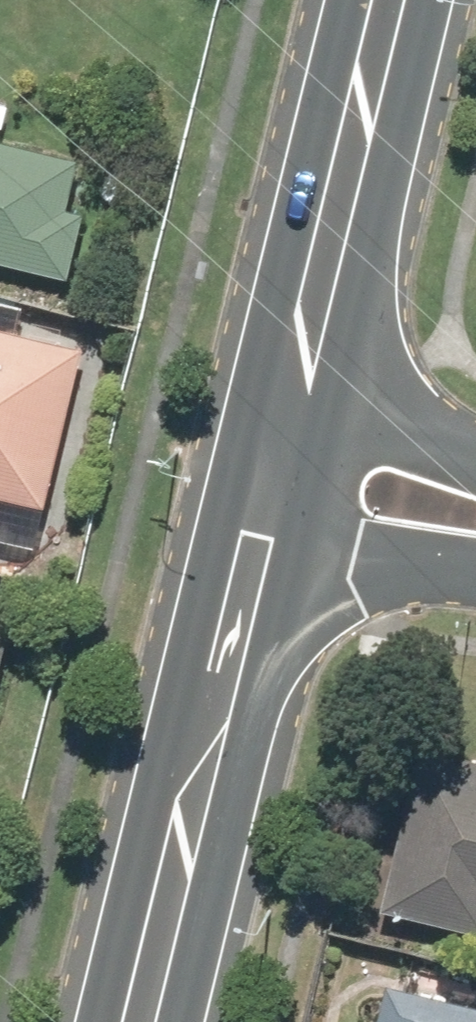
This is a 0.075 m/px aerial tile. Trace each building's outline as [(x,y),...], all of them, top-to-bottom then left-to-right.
[(64,281),(79,216),(62,212),(74,162),(0,145),(0,266),(64,281)] [(0,332),(0,500),(41,510),(79,351),(0,332)] [(0,624),(0,660),(8,626),(0,624)] [(409,754),(373,918),(475,941),(475,768),(409,754)] [(379,992),(372,1021),(475,1021),(475,1014),(379,992)]
